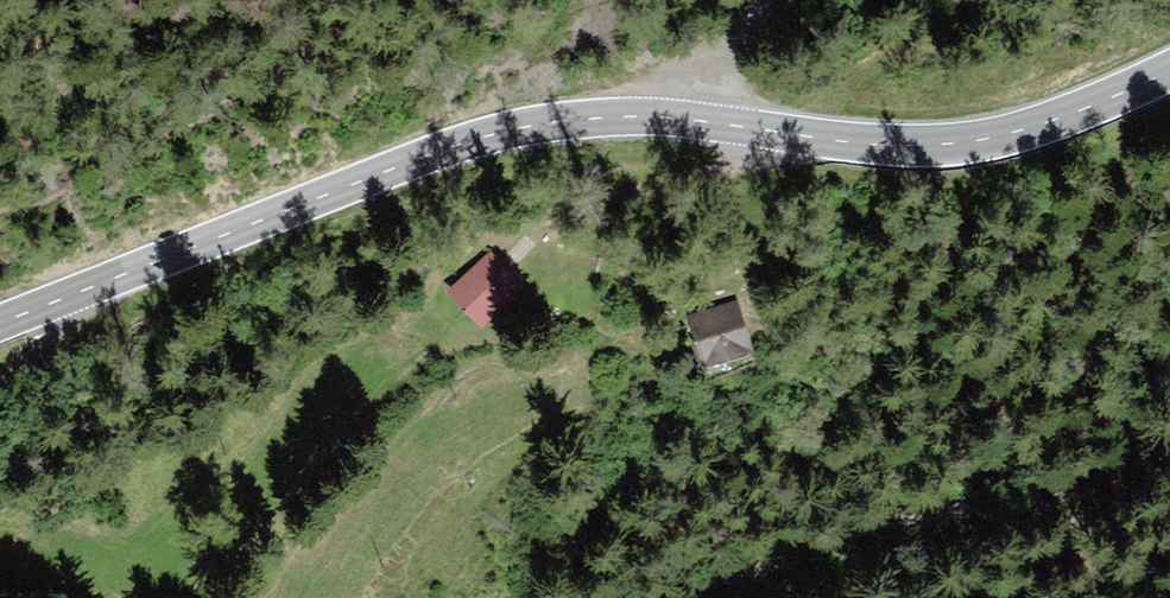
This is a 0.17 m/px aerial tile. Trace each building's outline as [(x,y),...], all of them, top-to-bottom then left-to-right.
[(532,286),(495,249),(453,291),(491,328),(532,286)] [(765,296),(706,315),(723,370),(783,351),(765,296)]
